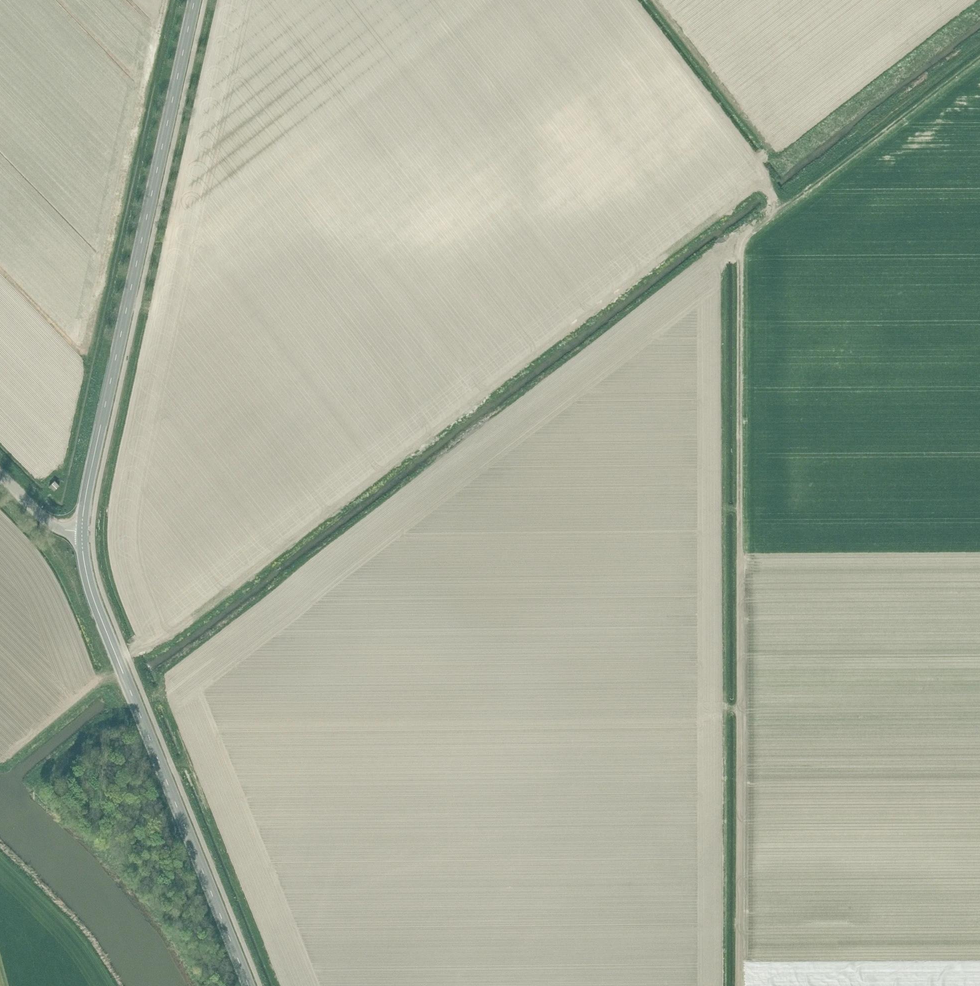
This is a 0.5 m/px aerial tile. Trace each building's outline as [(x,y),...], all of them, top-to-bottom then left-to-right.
[(48,485),(53,489),(58,484),(53,480),(48,485)]
